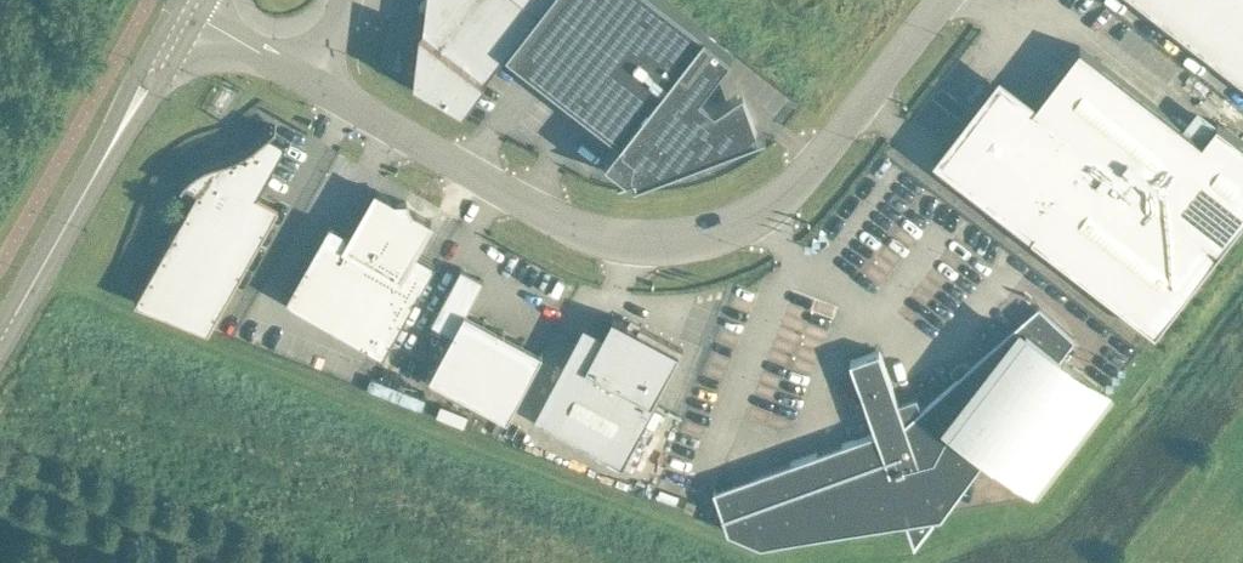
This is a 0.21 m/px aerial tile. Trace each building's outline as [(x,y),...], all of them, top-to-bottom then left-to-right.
[(507,50),(539,9),(528,0),(443,0),(429,17),(443,29),(429,45),(427,45),(424,81),(464,105),(507,50)] [(507,50),(620,137),(606,155),(626,171),(619,174),(620,176),(635,170),(638,175),(634,177),(635,178),(686,159),(685,157),(675,161),(673,155),(747,128),(675,71),(707,30),(668,0),(546,0),(539,9),(507,50)] [(539,9),(546,0),(528,0),(539,9)] [(1242,78),(1242,0),(1142,0),(1242,78)] [(1004,108),(989,97),(954,142),(969,154),(957,170),(1035,230),(1031,235),(1155,331),(1242,218),(1242,141),(1217,121),(1202,140),(1080,45),(1033,106),(1016,93),(1004,108)] [(263,136),(258,139),(245,148),(239,151),(234,154),(218,159),(201,166),(199,167),(197,168),(193,171),(189,175),(182,183),(181,184),(182,185),(185,182),(198,190),(135,300),(209,329),(280,205),(257,193),(287,141),(271,131),(277,126),(276,125),(267,132),(263,136)] [(331,221),(287,299),(384,354),(436,262),(415,250),(432,220),(411,209),(407,200),(397,201),(377,189),(352,233),(331,221)] [(451,333),(427,375),(503,418),(540,353),(466,311),(478,290),(455,277),(430,321),(451,333)] [(1075,337),(1069,332),(1039,305),(971,365),(968,360),(965,362),(964,361),(963,361),(962,362),(961,363),(956,367),(955,366),(953,367),(952,367),(951,369),(957,377),(921,407),(917,395),(898,402),(880,350),(851,360),(876,431),(714,489),(728,529),(761,542),(908,518),(915,539),(983,451),(1034,492),(1109,395),(1060,357),(1075,337)] [(637,331),(627,325),(628,322),(613,314),(596,346),(579,337),(582,331),(580,330),(534,416),(623,463),(653,407),(649,405),(651,401),(652,401),(669,370),(668,370),(673,360),(677,361),(684,348),(640,325),(637,331)] [(228,348),(241,322),(229,316),(216,342),(228,348)]
